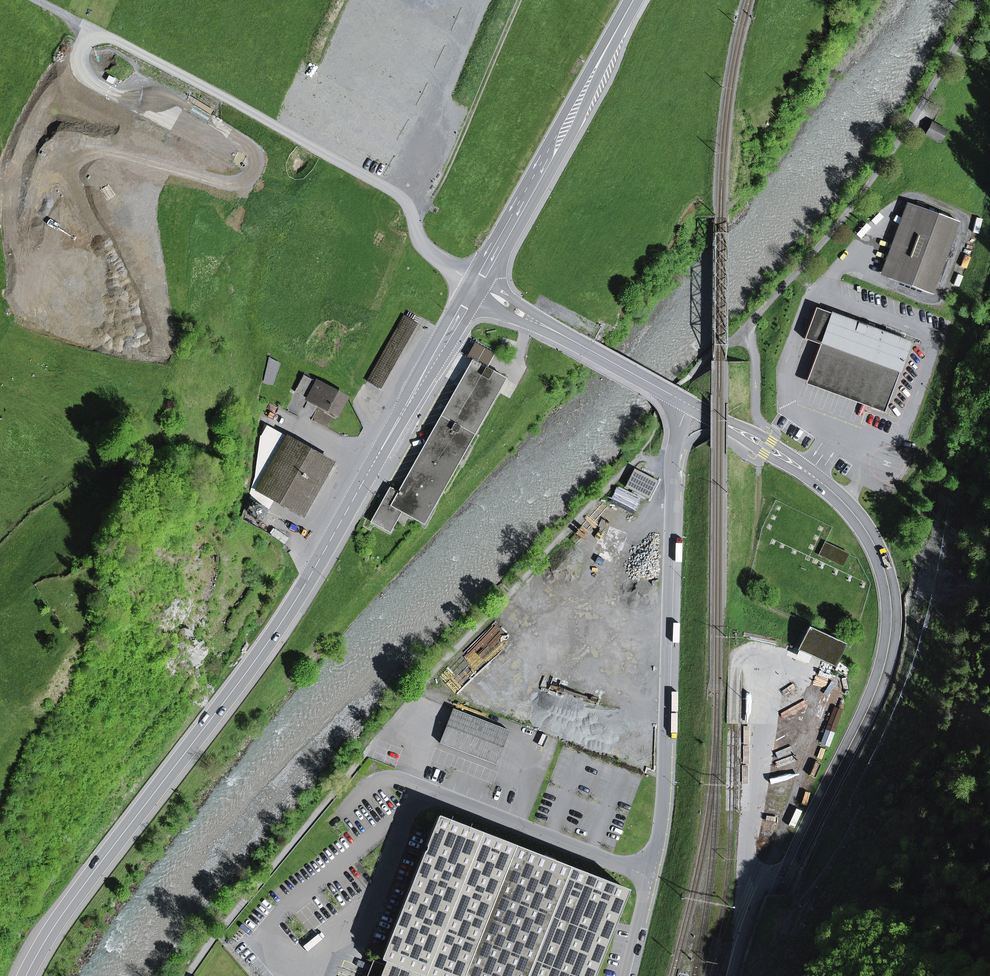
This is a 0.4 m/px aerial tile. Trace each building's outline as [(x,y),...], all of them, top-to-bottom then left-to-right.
[(940,141),(945,130),(932,124),(926,134),(940,141)] [(888,278),(915,205),(907,203),(880,275),(888,278)] [(931,294),(958,222),(915,205),(888,278),(931,294)] [(872,403),(870,408),(883,413),(903,360),(899,358),(902,349),(906,350),(909,342),(815,307),(804,338),(819,344),(806,379),(872,403)] [(381,389),(418,323),(404,316),(367,381),(381,389)] [(583,332),(595,338),(601,327),(589,320),(583,332)] [(904,339),(906,334),(886,327),(884,332),(904,339)] [(270,359),(265,382),(272,383),(279,364),(270,359)] [(471,447),(468,445),(505,378),(472,360),(409,473),(440,494),(460,459),(463,460),(471,447)] [(345,397),(304,374),(296,388),(310,395),(308,398),(336,414),(345,397)] [(870,408),(872,403),(806,379),(805,384),(870,408)] [(308,398),(310,395),(296,388),(295,391),(308,398)] [(288,438),(264,425),(260,436),(255,478),(252,487),(274,499),(302,515),(324,474),(329,465),(331,462),(288,438)] [(324,474),(329,476),(334,467),(329,465),(324,474)] [(634,469),(625,487),(649,499),(658,481),(657,482),(634,470),(634,469)] [(401,511),(424,524),(440,494),(409,473),(398,492),(390,488),(371,522),(390,532),(401,511)] [(252,487),(248,498),(269,509),(274,499),(252,487)] [(248,515),(261,522),(267,509),(254,503),(248,515)] [(825,542),(819,555),(842,566),(848,554),(825,542)] [(597,563),(594,572),(599,574),(603,565),(597,563)] [(810,655),(834,666),(843,644),(808,628),(800,646),(812,651),(810,655)] [(794,658),(806,664),(810,655),(812,651),(800,646),(794,658)] [(453,709),(439,743),(496,765),(509,731),(453,709)] [(627,890),(437,816),(381,959),(387,962),(385,965),(381,975),(593,975),(627,890)] [(385,965),(374,961),(368,975),(381,975),(385,965)]
